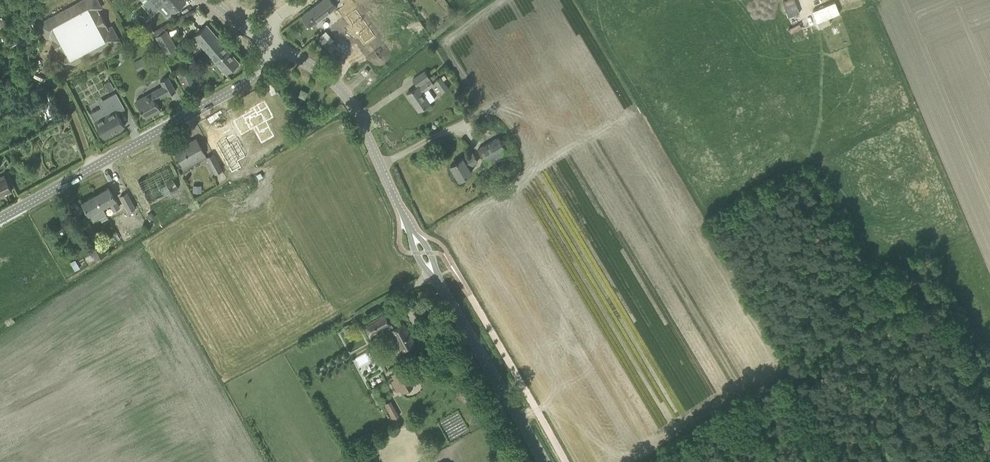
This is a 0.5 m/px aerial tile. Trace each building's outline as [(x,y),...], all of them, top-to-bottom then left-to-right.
[(63,70),(119,40),(112,24),(108,27),(98,10),(102,7),(99,0),(80,0),(38,23),(45,38),(50,35),(59,53),(55,55),(63,70)] [(143,3),(152,13),(156,9),(163,2),(172,13),(186,1),(186,0),(147,0),(143,3)] [(337,6),(333,0),(321,0),(302,15),(309,25),(314,22),(315,23),(337,6)] [(813,20),(835,10),(830,0),(826,0),(808,9),(813,20)] [(131,32),(136,42),(155,32),(150,22),(131,32)] [(194,36),(226,74),(239,62),(207,25),(194,36)] [(167,30),(156,36),(165,53),(177,47),(167,30)] [(133,62),(138,70),(148,64),(144,56),(133,62)] [(187,71),(179,78),(188,90),(196,84),(187,71)] [(418,86),(407,93),(418,110),(435,99),(428,89),(434,84),(424,71),(413,79),(418,86)] [(434,82),(441,92),(448,87),(443,80),(446,78),(444,74),(434,82)] [(159,81),(161,86),(136,100),(146,118),(161,110),(155,100),(167,93),(168,95),(176,91),(168,76),(159,81)] [(115,88),(110,81),(104,84),(109,92),(115,88)] [(117,112),(125,108),(116,92),(108,96),(111,101),(90,113),(104,137),(125,126),(117,112)] [(249,108),(232,118),(240,132),(254,123),(258,129),(267,124),(264,118),(272,114),(263,98),(248,106),(249,108)] [(226,136),(216,142),(232,169),(241,164),(237,158),(245,154),(236,138),(229,142),(226,136)] [(477,149),(490,170),(511,158),(498,136),(477,149)] [(175,150),(184,166),(205,154),(196,139),(175,150)] [(450,165),(459,180),(472,172),(469,167),(478,162),(472,152),(450,165)] [(206,156),(214,173),(222,169),(214,153),(206,156)] [(147,204),(178,189),(167,166),(136,181),(147,204)] [(12,190),(8,181),(4,174),(0,176),(0,196),(12,190)] [(193,184),(193,193),(202,193),(202,184),(193,184)] [(109,187),(94,195),(101,207),(102,207),(109,203),(113,211),(120,207),(116,198),(115,199),(109,187)] [(119,196),(128,211),(136,207),(127,191),(119,196)] [(101,207),(94,195),(82,202),(89,214),(93,221),(106,214),(102,207),(101,207)] [(146,216),(150,221),(155,216),(151,211),(146,216)] [(78,219),(86,235),(94,231),(85,215),(78,219)] [(87,244),(95,259),(106,253),(98,238),(87,244)] [(75,261),(71,263),(75,271),(79,268),(75,261)] [(364,326),(370,337),(387,327),(402,355),(417,347),(404,323),(394,328),(386,313),(364,326)] [(396,392),(399,390),(401,394),(413,388),(402,368),(391,374),(394,380),(390,381),(396,392)] [(391,401),(384,404),(392,420),(399,416),(391,401)]
